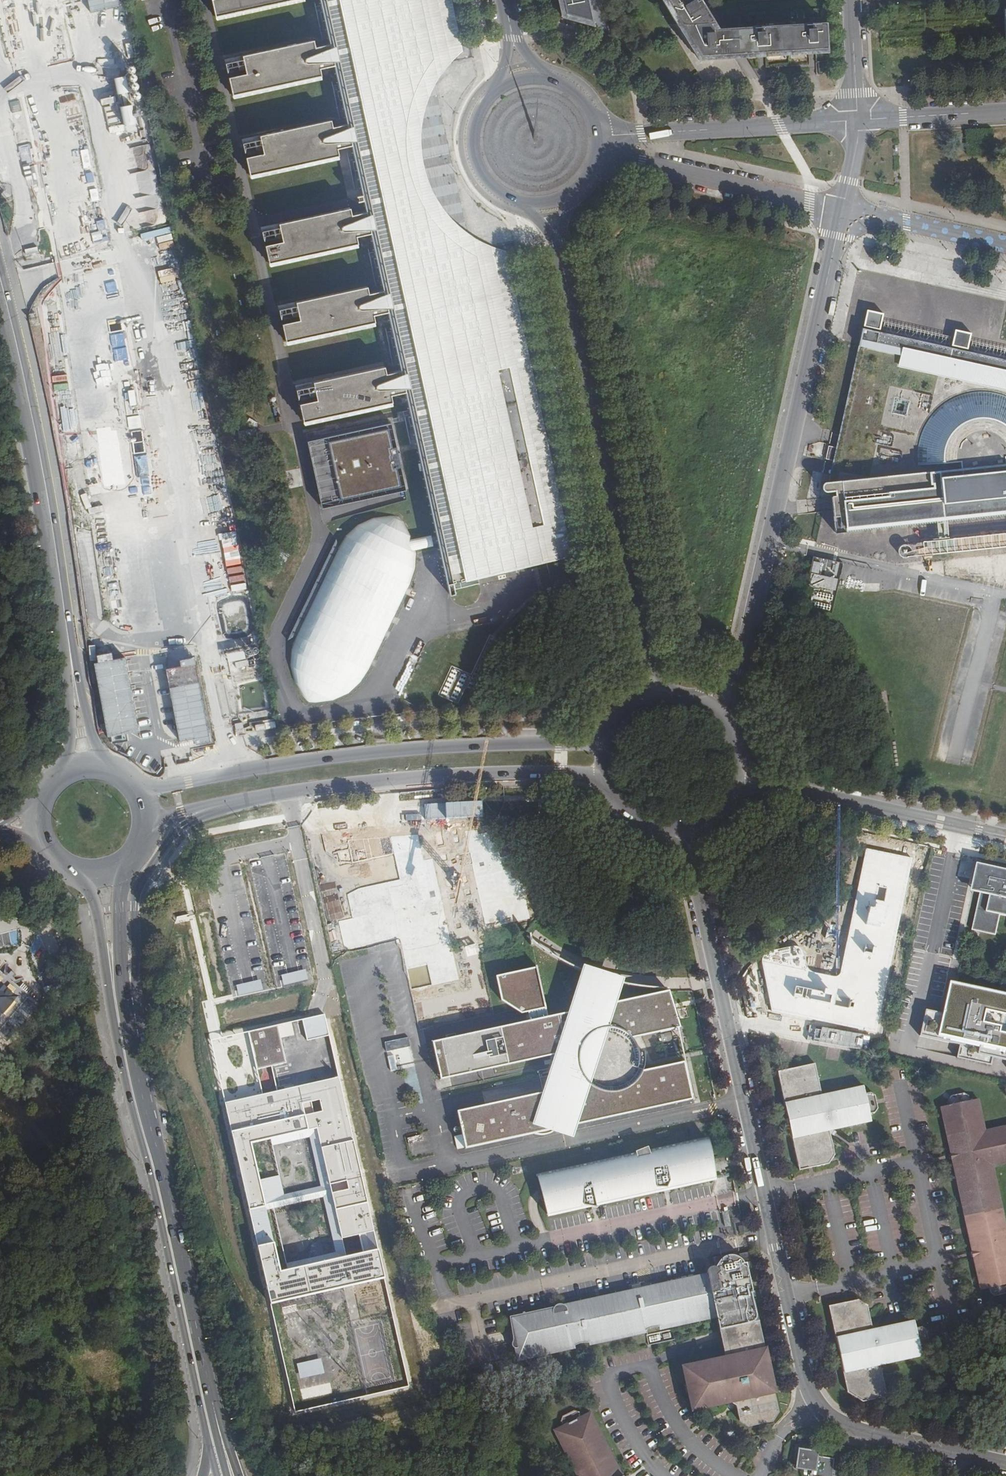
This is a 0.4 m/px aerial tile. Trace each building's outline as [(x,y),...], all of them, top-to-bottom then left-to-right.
[(88,13),(120,7),(118,0),(86,0),(88,13)] [(216,11),(266,0),(214,0),(216,11)] [(433,536),(436,551),(443,586),(569,559),(507,264),(494,260),(475,250),(460,240),(448,228),(437,215),(430,202),(423,188),(417,172),(415,163),(414,158),(413,141),(414,123),(417,108),(422,93),(429,78),(440,62),(456,45),(460,41),(451,0),(321,0),(329,40),(315,42),(314,35),(226,53),(233,91),(321,73),(320,66),(334,63),(346,121),(333,125),(331,118),(243,135),(250,173),(338,155),(337,147),(351,144),(365,212),(352,215),(350,207),(261,226),(268,264),(357,246),(356,238),(370,236),(383,294),(368,297),(367,289),(278,307),(285,344),(374,326),(373,319),(387,316),(399,375),(385,378),(384,370),(294,387),(303,427),(392,408),(390,401),(404,398),(416,455),(421,479),(433,536)] [(581,22),(577,0),(546,0),(549,18),(560,15),(575,19),(581,22)] [(581,22),(593,27),(588,0),(577,0),(581,22)] [(826,23),(723,30),(717,30),(709,15),(700,0),(663,0),(700,60),(739,58),(759,57),(812,53),(827,52),(826,23)] [(101,97),(109,135),(139,129),(127,73),(112,76),(115,94),(101,97)] [(993,359),(988,358),(965,354),(952,351),(945,349),(938,348),(930,346),(924,345),(916,343),(910,342),(902,340),(881,336),(863,332),(859,345),(858,349),(858,351),(838,440),(832,469),(829,483),(825,484),(823,485),(822,487),(823,490),(823,491),(825,493),(827,493),(831,493),(834,493),(834,498),(831,498),(831,504),(835,540),(935,526),(937,542),(925,543),(904,547),(900,548),(899,550),(898,552),(898,556),(899,559),(902,561),(906,561),(910,560),(1005,550),(1005,362),(993,359)] [(390,422),(305,440),(319,508),(404,490),(390,422)] [(409,565),(410,556),(408,542),(407,536),(400,523),(394,518),(385,517),(369,519),(354,526),(343,536),(335,549),(305,610),(291,638),(287,652),(287,663),(288,674),(294,690),(301,700),(305,704),(309,704),(329,703),(347,694),(363,676),(377,643),(405,578),(409,565)] [(433,536),(408,542),(410,556),(436,551),(433,536)] [(832,566),(805,561),(800,586),(827,591),(832,566)] [(529,617),(518,607),(507,619),(518,628),(529,617)] [(228,651),(229,676),(245,675),(245,650),(228,651)] [(177,665),(164,668),(176,741),(193,738),(194,745),(211,743),(196,655),(176,658),(177,665)] [(912,858),(866,848),(840,973),(837,977),(761,960),(772,1011),(876,1034),(912,858)] [(973,932),(995,937),(1000,917),(1005,919),(1005,873),(976,866),(971,892),(974,893),(982,894),(973,932)] [(393,940),(377,944),(379,952),(387,986),(402,982),(393,940)] [(440,1078),(557,1053),(557,1052),(560,1051),(557,1062),(547,1091),(457,1110),(465,1147),(534,1133),(539,1134),(545,1133),(550,1132),(555,1130),(558,1127),(560,1124),(562,1121),(563,1117),(572,1119),(570,1125),(637,1110),(689,1099),(681,1061),(640,1070),(642,1065),(642,1062),(642,1057),(642,1054),(642,1051),(640,1047),(639,1042),(636,1039),(634,1036),(673,1028),(665,990),(617,1001),(567,1009),(548,1014),(537,963),(535,963),(534,964),(535,965),(496,973),(501,998),(522,1012),(528,1010),(530,1019),(433,1041),(440,1078)] [(585,964),(567,1009),(617,1001),(622,983),(623,977),(605,971),(585,964)] [(28,996),(0,972),(0,1028),(28,996)] [(950,983),(943,1014),(925,1010),(920,1034),(960,1043),(959,1051),(957,1058),(990,1066),(992,1057),(1005,1060),(1005,995),(971,988),(957,985),(950,983)] [(388,993),(398,1035),(413,1031),(404,989),(388,993)] [(328,1036),(323,1014),(314,1017),(302,1019),(307,1040),(328,1036)] [(271,1066),(286,1063),(280,1038),(294,1034),(291,1022),(248,1032),(257,1070),(271,1066)] [(399,1038),(385,1041),(387,1051),(410,1045),(409,1036),(399,1038)] [(814,1064),(780,1073),(801,1170),(828,1164),(836,1159),(830,1133),(873,1123),(872,1117),(876,1113),(879,1110),(880,1107),(881,1104),(880,1101),(878,1097),(877,1094),(872,1092),(869,1090),(866,1091),(865,1083),(821,1093),(814,1064)] [(263,1094),(224,1103),(270,1303),(383,1277),(337,1077),(277,1091),(263,1094)] [(1005,1211),(995,1165),(1005,1162),(1005,1125),(987,1129),(981,1096),(969,1099),(968,1092),(948,1097),(950,1103),(943,1105),(953,1152),(967,1220),(1005,1211)] [(316,1128),(271,1138),(273,1146),(309,1137),(321,1186),(284,1195),(279,1175),(258,1180),(265,1211),(323,1198),(335,1252),(286,1263),(287,1270),(346,1256),(342,1238),(316,1128)] [(661,1190),(670,1186),(706,1179),(698,1140),(649,1150),(635,1154),(635,1153),(540,1173),(535,1181),(538,1186),(534,1187),(537,1199),(541,1198),(543,1213),(584,1205),(594,1207),(601,1201),(655,1189),(661,1190)] [(1005,1211),(967,1220),(982,1289),(988,1287),(989,1293),(995,1296),(1005,1294),(1005,1215),(1005,1211)] [(740,1252),(733,1253),(735,1266),(750,1263),(748,1251),(740,1252)] [(713,1270),(707,1272),(638,1287),(647,1329),(648,1327),(648,1326),(652,1325),(653,1325),(655,1326),(657,1327),(714,1315),(715,1315),(715,1316),(718,1328),(759,1319),(750,1279),(750,1273),(752,1264),(733,1267),(731,1252),(715,1256),(716,1260),(716,1264),(715,1266),(714,1268),(713,1270)] [(638,1287),(566,1303),(510,1315),(512,1328),(511,1328),(512,1334),(511,1340),(512,1340),(515,1342),(516,1343),(517,1349),(519,1357),(575,1344),(578,1343),(582,1342),(586,1342),(647,1329),(638,1287)] [(860,1299),(832,1305),(851,1389),(866,1401),(889,1395),(883,1367),(924,1357),(923,1350),(927,1348),(929,1344),(931,1342),(931,1337),(930,1333),(929,1331),(927,1328),(925,1327),(922,1326),(918,1326),(916,1318),(874,1327),(870,1306),(860,1299)] [(759,1319),(718,1328),(724,1353),(722,1357),(683,1365),(692,1408),(728,1401),(736,1405),(739,1419),(748,1424),(771,1419),(780,1413),(759,1319)] [(609,1451),(611,1450),(604,1436),(603,1437),(591,1412),(582,1415),(580,1411),(575,1409),(563,1414),(561,1419),(563,1424),(554,1428),(566,1455),(569,1454),(575,1466),(572,1467),(576,1475),(621,1475),(609,1451)] [(795,1450),(794,1453),(792,1467),(794,1472),(808,1473),(808,1475),(830,1475),(832,1461),(813,1458),(813,1453),(795,1450)]
